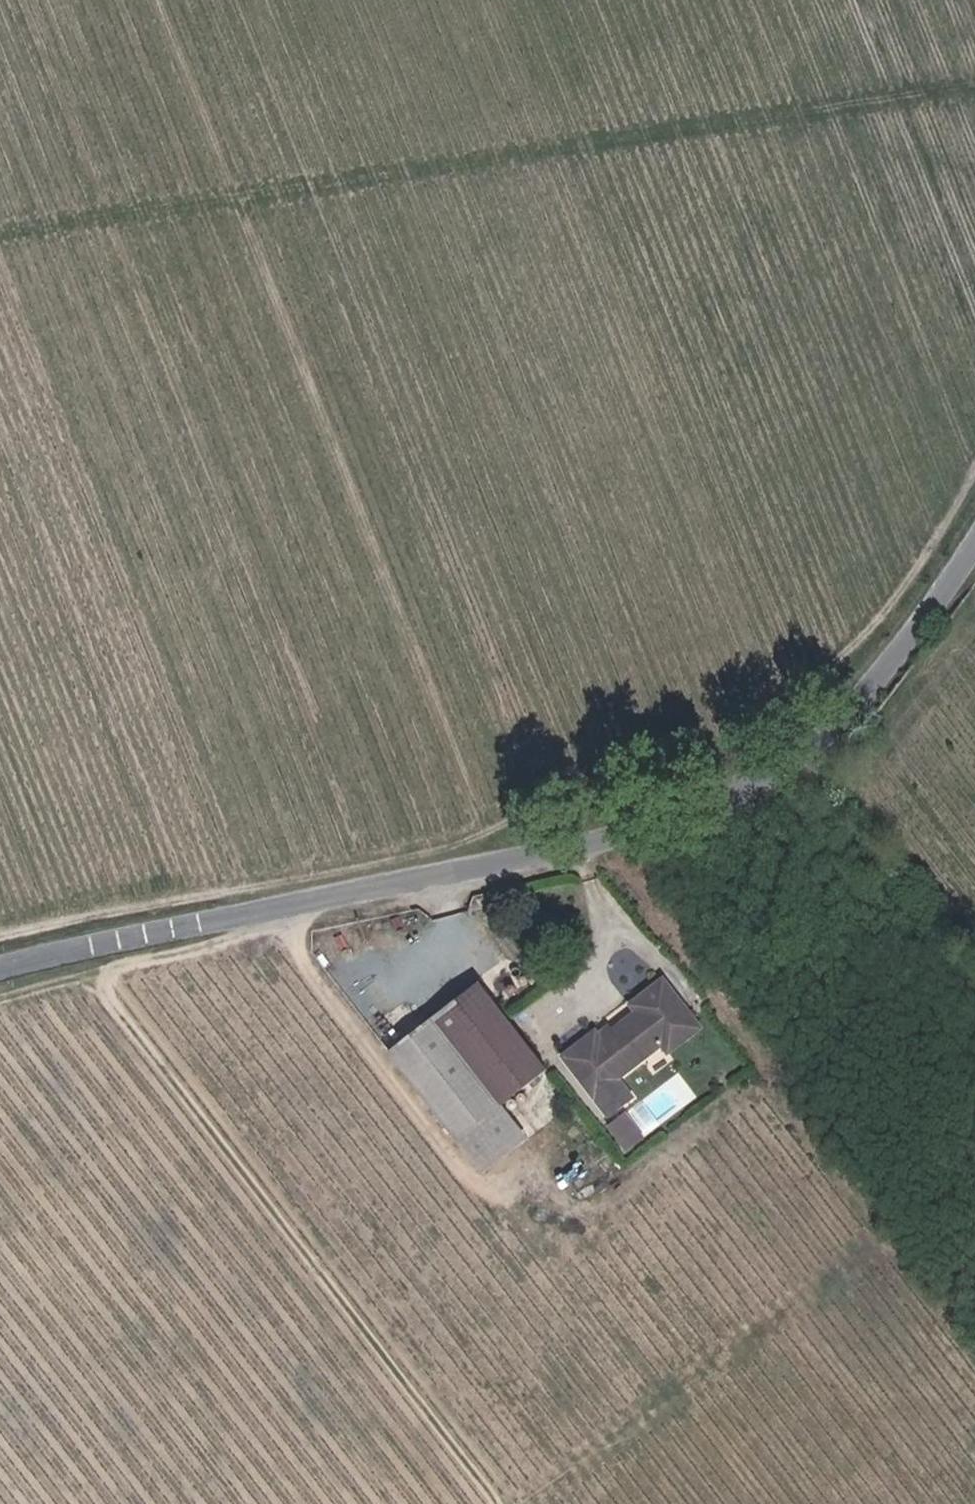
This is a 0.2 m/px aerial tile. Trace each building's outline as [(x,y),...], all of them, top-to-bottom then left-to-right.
[(555,1056),(490,968),(400,1034),(465,1122),(510,1089),(555,1056)] [(610,1029),(604,1021),(572,1045),(615,1103),(638,1086),(625,1068),(670,1034),(664,1025),(679,1014),(686,1023),(703,1010),(697,1002),(673,970),(641,994),(647,1002),(610,1029)] [(708,1018),(703,1010),(686,1023),(679,1014),(664,1025),(670,1034),(677,1042),(708,1018)] [(534,1123),(510,1089),(465,1122),(489,1156),(534,1123)] [(632,1149),(648,1133),(625,1110),(609,1126),(632,1149)]
